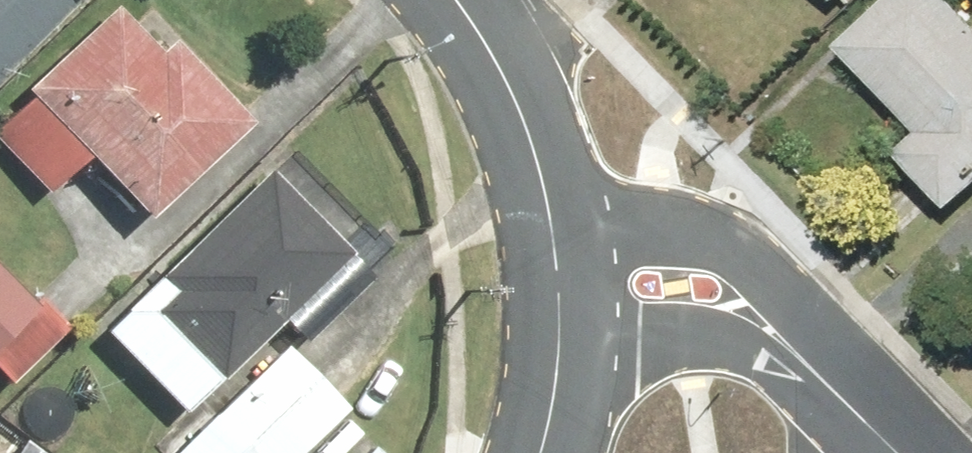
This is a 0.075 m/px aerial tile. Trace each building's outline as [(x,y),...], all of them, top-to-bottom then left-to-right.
[(0,129),(0,139),(56,194),(105,146),(168,209),(265,112),(152,0),(130,0),(0,129)] [(86,0),(0,0),(0,86),(86,0)] [(858,41),(922,104),(898,128),(971,201),(971,0),(899,0),(858,41)] [(276,158),(109,323),(196,410),(362,244),(276,158)] [(6,394),(73,327),(0,255),(0,388),(6,394)] [(166,452),(308,452),(361,401),(290,330),(166,452)]
